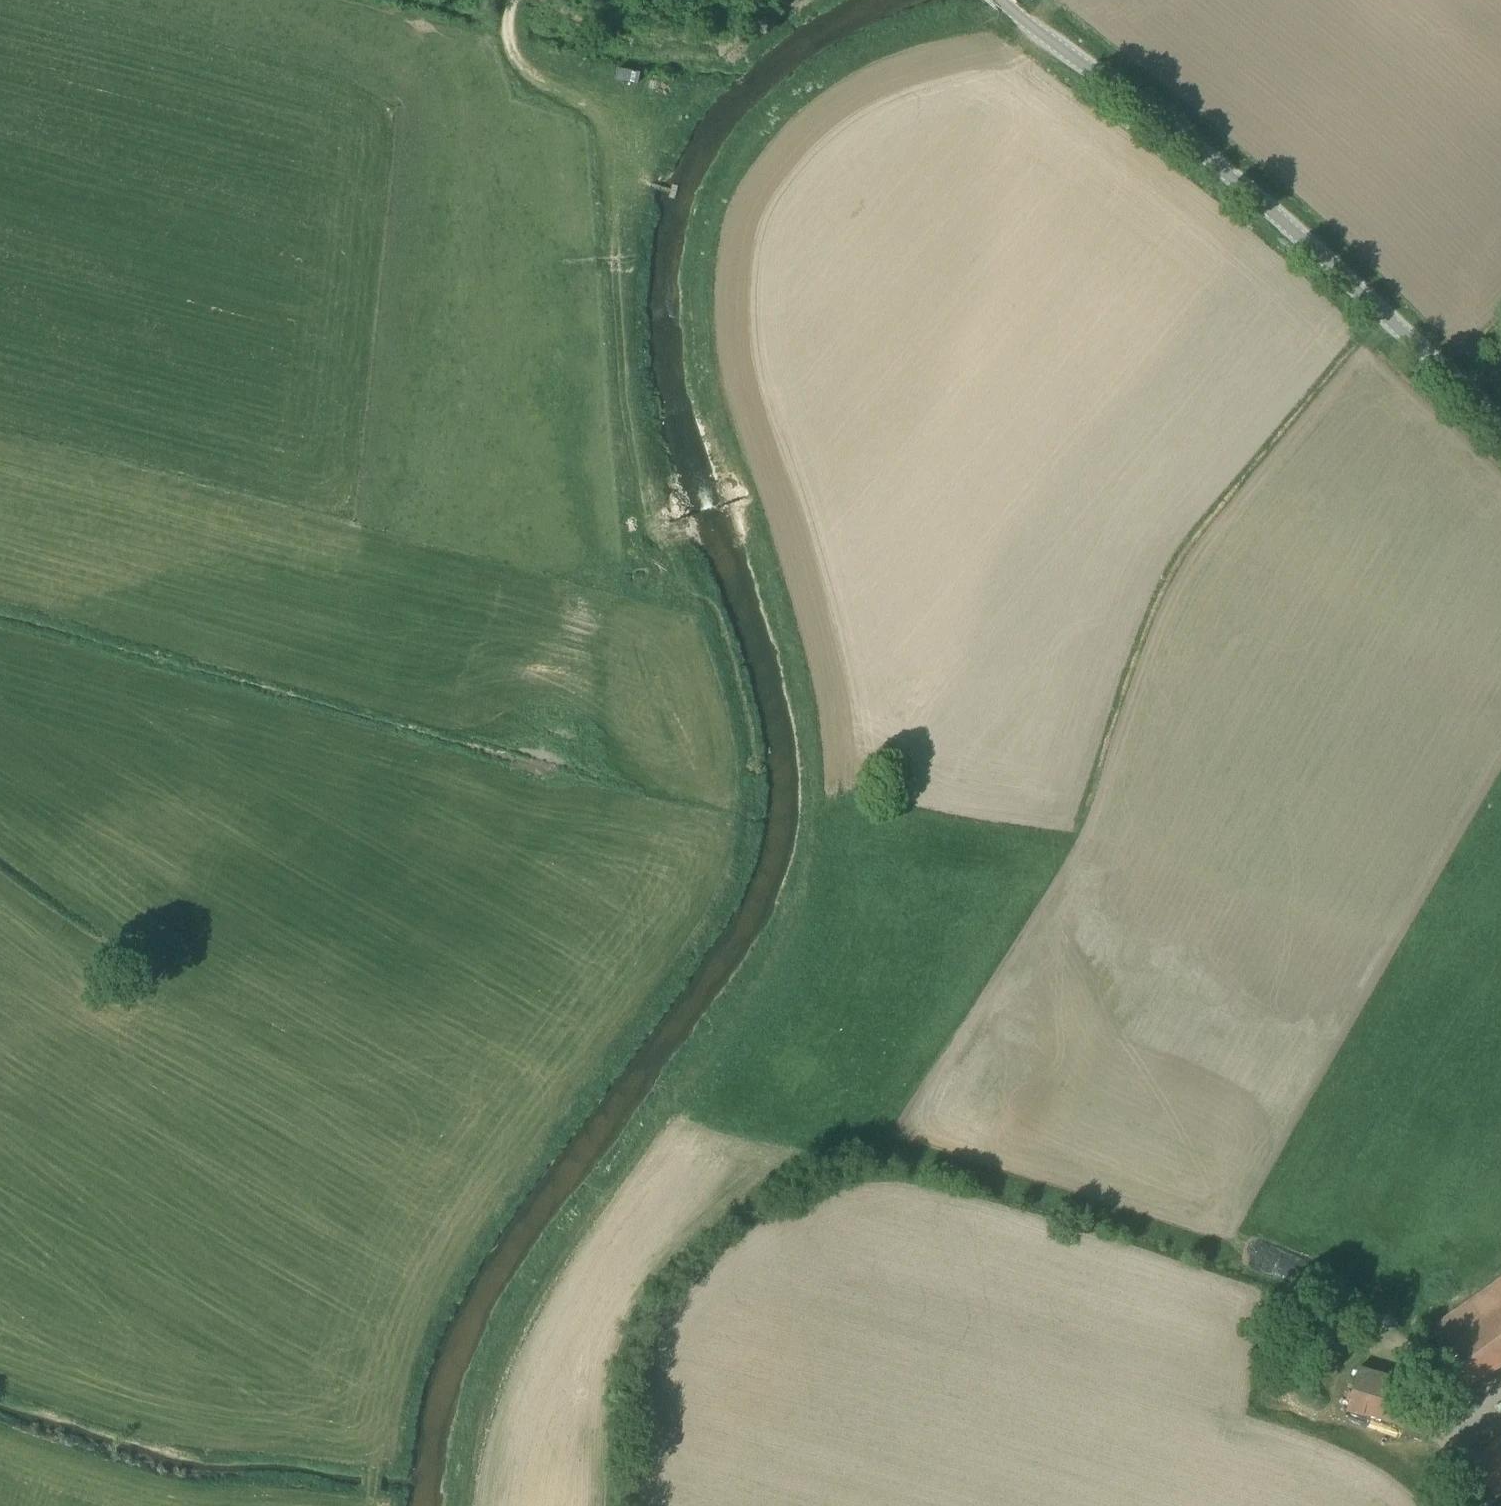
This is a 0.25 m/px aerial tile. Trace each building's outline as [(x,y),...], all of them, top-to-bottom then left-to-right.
[(1428,1330),(1438,1344),(1469,1388),(1500,1365),(1500,1279),(1428,1330)] [(1409,1407),(1352,1390),(1347,1409),(1404,1426),(1409,1407)] [(1478,1455),(1469,1461),(1496,1499),(1500,1495),(1500,1439),(1478,1455)]
